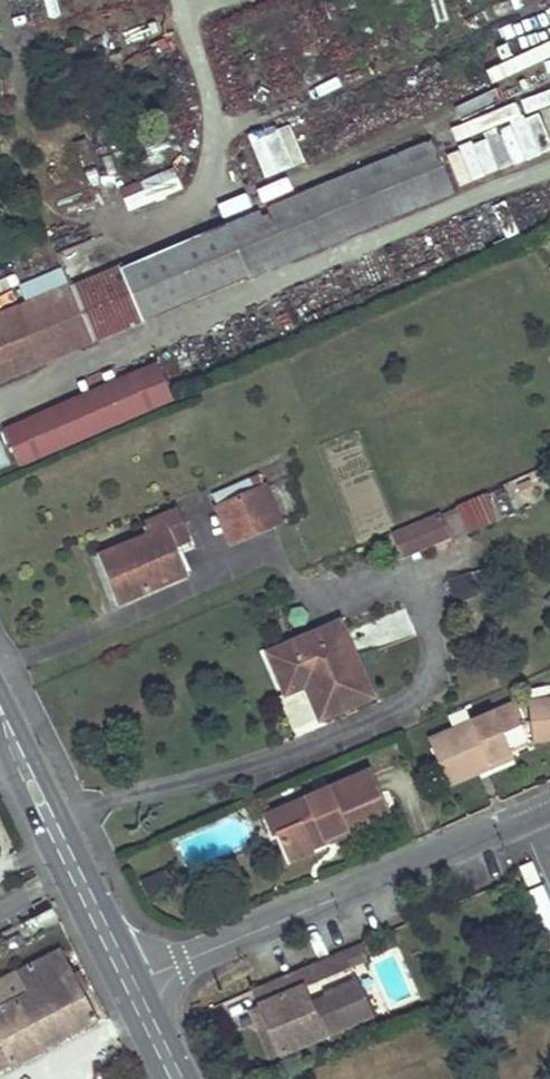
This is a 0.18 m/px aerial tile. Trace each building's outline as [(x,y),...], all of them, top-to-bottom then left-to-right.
[(447,149),(462,187),(549,153),(549,110),(447,149)] [(306,164),(288,120),(248,136),(266,180),(306,164)] [(433,138),(173,247),(196,303),(456,193),(433,138)] [(175,169),(142,182),(151,203),(183,189),(175,169)] [(124,264),(69,287),(91,341),(146,318),(124,264)] [(0,315),(0,378),(91,341),(69,287),(62,270),(22,286),(29,303),(0,315)] [(175,398),(158,362),(4,428),(6,431),(31,421),(45,454),(175,398)] [(45,454),(31,421),(6,431),(20,465),(45,454)] [(267,486),(217,507),(232,543),(282,520),(267,486)] [(504,486),(458,506),(470,532),(516,513),(504,486)] [(177,510),(145,524),(149,534),(100,554),(110,578),(115,576),(125,600),(186,574),(175,546),(169,530),(183,525),(177,510)] [(404,562),(452,540),(440,514),(392,536),(404,562)] [(183,525),(169,530),(175,546),(189,540),(183,525)] [(115,576),(110,578),(120,602),(125,600),(115,576)] [(448,583),(454,603),(480,597),(474,576),(448,583)] [(342,624),(270,654),(287,693),(312,683),(315,689),(310,692),(321,719),(373,695),(342,624)] [(528,694),(533,740),(549,738),(549,699),(537,700),(536,693),(528,694)] [(514,703),(430,741),(448,784),(480,770),(476,758),(488,753),(490,755),(511,749),(504,733),(523,724),(514,703)] [(523,724),(504,733),(511,749),(530,741),(523,724)] [(488,753),(476,758),(480,770),(514,756),(511,749),(490,755),(488,753)] [(370,771),(281,809),(290,831),(281,834),(290,853),(313,844),(315,848),(389,816),(370,771)] [(281,809),(267,815),(276,836),(281,834),(290,831),(281,809)] [(313,844),(290,853),(294,862),(317,852),(315,848),(313,844)] [(540,923),(549,947),(549,919),(540,923)] [(366,941),(255,988),(262,1003),(282,1052),(372,1014),(357,979),(326,992),(327,995),(312,1001),(305,985),(322,977),(323,980),(354,967),(352,963),(371,955),(366,941)] [(99,1019),(62,950),(18,973),(29,994),(0,1009),(0,1072),(99,1019)] [(262,1003),(251,1009),(271,1057),(282,1052),(262,1003)]
